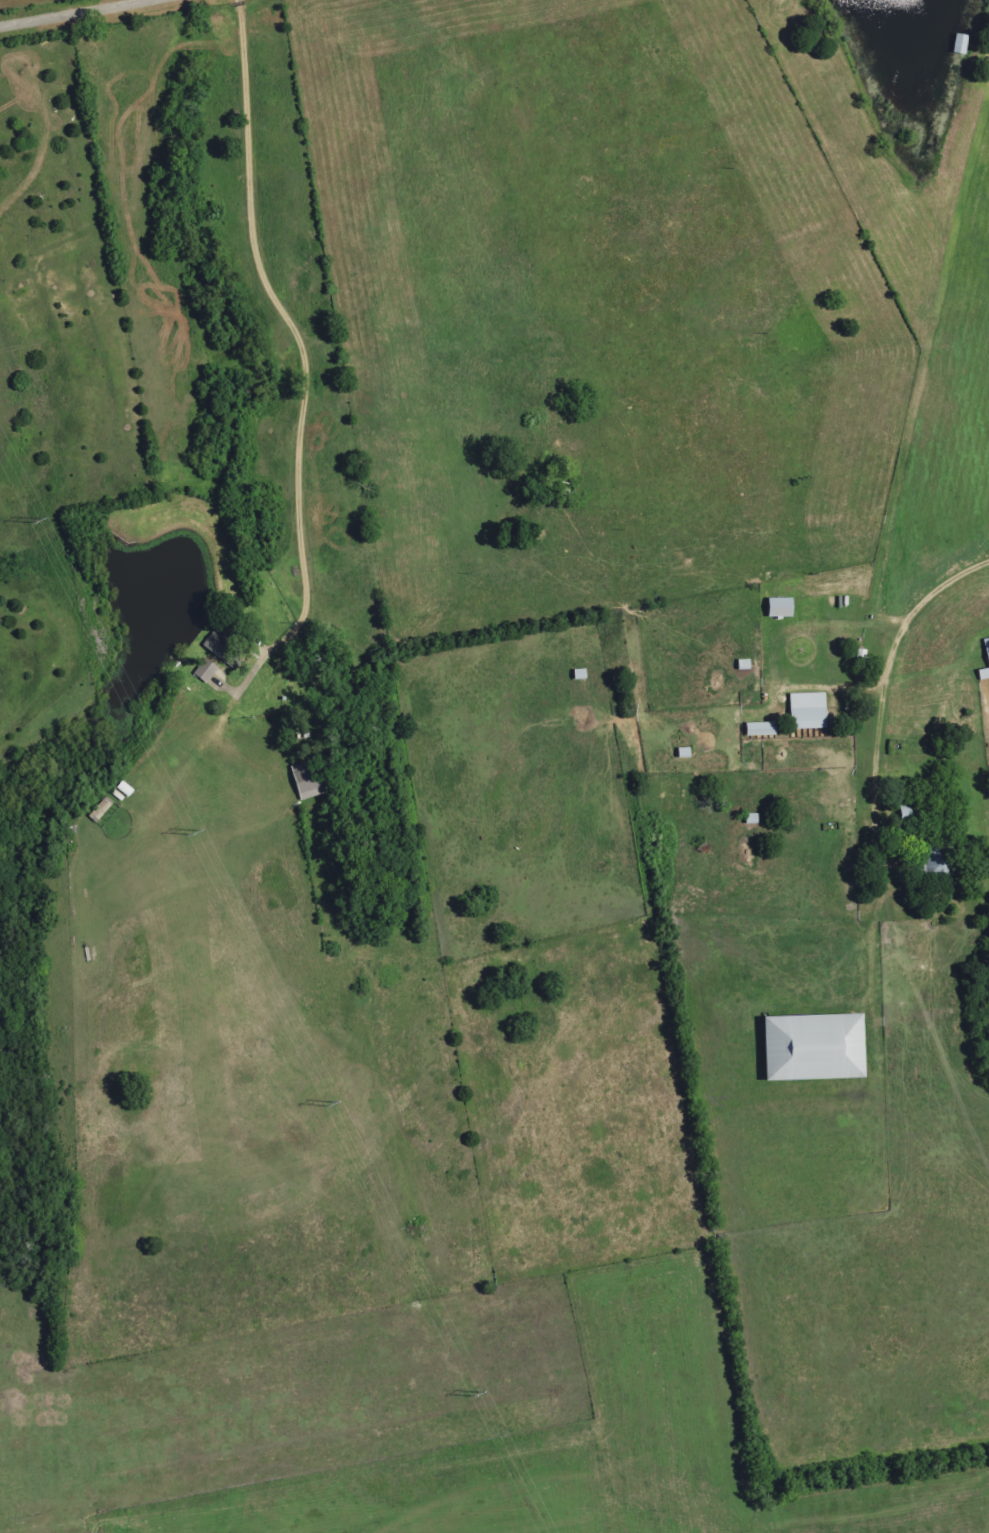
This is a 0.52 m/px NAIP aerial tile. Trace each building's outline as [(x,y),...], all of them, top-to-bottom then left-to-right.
[(771,618),(795,617),(795,598),(771,599),(771,618)] [(204,647),(234,668),(241,658),(227,647),(233,639),(218,628),(204,647)] [(209,684),(220,667),(207,658),(196,675),(209,684)] [(980,671),(982,681),(988,680),(988,669),(980,671)] [(828,728),(827,693),(793,694),(794,729),(828,728)] [(778,723),(748,723),(749,736),(778,735),(778,723)] [(295,765),(302,801),(325,796),(318,761),(295,765)] [(115,802),(107,797),(91,818),(99,823),(115,802)] [(927,846),(927,872),(947,872),(947,846),(927,846)] [(868,1080),(867,1015),(767,1018),(769,1083),(868,1080)]
